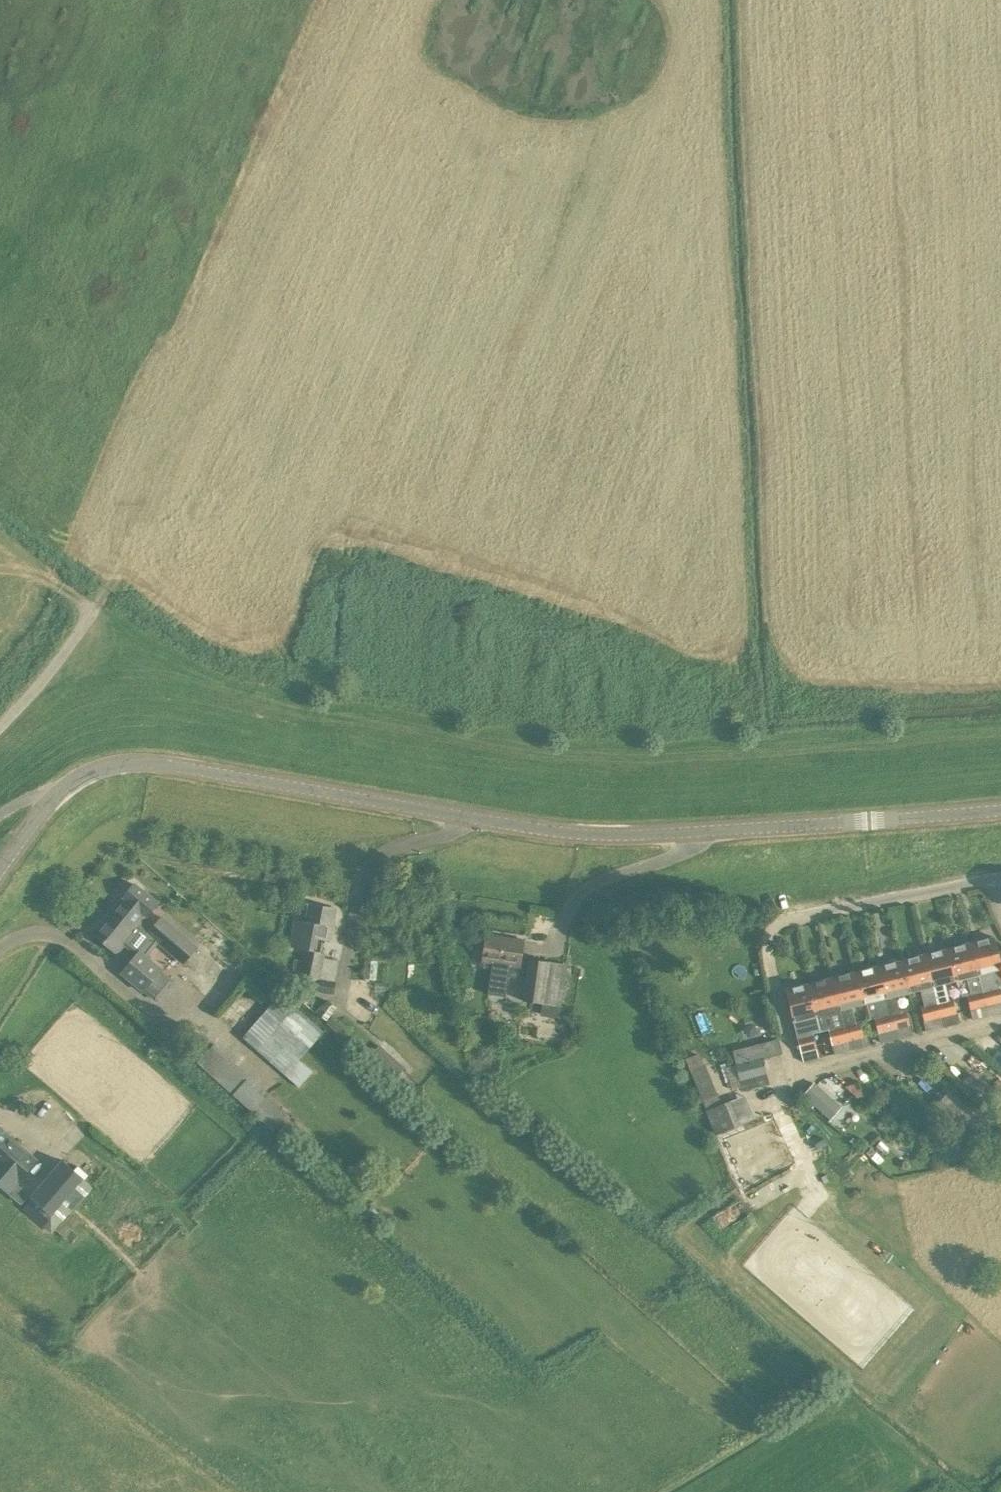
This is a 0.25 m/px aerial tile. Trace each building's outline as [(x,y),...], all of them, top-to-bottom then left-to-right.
[(139,951),(146,956),(158,942),(183,963),(197,948),(161,917),(143,937),(135,930),(158,902),(133,882),(92,935),(116,954),(124,944),(137,954),(139,951)] [(308,905),(305,921),(295,919),(290,947),(303,949),(302,960),(294,958),(292,974),(300,976),(298,987),(316,990),(315,991),(333,995),(339,960),(324,957),(325,952),(320,951),(323,939),(330,940),(335,910),(308,905)] [(517,967),(522,939),(486,934),(481,962),(492,963),(487,994),(505,996),(509,966),(517,967)] [(969,943),(978,974),(1000,969),(1000,970),(1000,950),(997,952),(992,937),(969,943)] [(969,943),(946,949),(954,981),(967,978),(970,992),(964,994),(972,1019),(989,1014),(982,989),(978,974),(969,943)] [(946,949),(923,955),(931,987),(954,981),(946,949)] [(139,951),(137,954),(121,973),(143,990),(161,968),(146,956),(139,951)] [(931,987),(923,955),(900,961),(908,993),(931,987)] [(540,1015),(557,1017),(559,1006),(565,964),(549,962),(527,958),(521,1001),(542,1004),(540,1015)] [(375,979),(377,961),(365,960),(364,978),(375,979)] [(900,961),(877,967),(895,1039),(913,1035),(905,1008),(899,1009),(896,996),(908,993),(900,961)] [(877,967),(854,973),(862,1004),(873,1002),(877,1016),(873,1016),(879,1042),(895,1039),(877,967)] [(831,979),(843,1024),(855,1021),(852,1007),(862,1004),(854,973),(831,979)] [(849,1050),(843,1024),(831,979),(808,985),(820,1031),(827,1030),(834,1054),(849,1050)] [(802,1062),(819,1057),(812,1033),(820,1031),(808,985),(785,991),(793,1022),(801,1020),(804,1034),(796,1037),(802,1062)] [(1000,1011),(1000,998),(997,986),(982,989),(989,1014),(1000,1011)] [(285,1074),(284,1075),(298,1088),(312,1071),(299,1059),(323,1031),(280,993),(241,1038),(285,1074)] [(951,997),(935,1001),(942,1027),(960,1022),(951,997)] [(337,1008),(325,1000),(315,1012),(325,1021),(337,1008)] [(942,1027),(935,1001),(919,1005),(926,1031),(942,1027)] [(866,1045),(859,1020),(855,1021),(843,1024),(849,1050),(866,1045)] [(267,1095),(269,1093),(213,1043),(196,1062),(272,1131),(273,1130),(288,1114),(267,1095)] [(380,1045),(367,1059),(391,1081),(403,1067),(380,1045)] [(998,1049),(991,1058),(1000,1066),(1000,1052),(998,1049)] [(681,1057),(703,1107),(719,1100),(697,1050),(681,1057)] [(743,1091),(769,1084),(766,1074),(761,1057),(735,1064),(743,1091)] [(811,1108),(813,1106),(829,1120),(842,1107),(813,1081),(801,1095),(806,1099),(804,1102),(811,1108)] [(862,1095),(857,1082),(844,1086),(856,1097),(862,1095)] [(979,1118),(948,1090),(932,1108),(963,1136),(979,1118)] [(727,1097),(702,1109),(713,1132),(738,1121),(727,1097)] [(951,1133),(943,1123),(934,1130),(943,1140),(951,1133)] [(15,1183),(36,1161),(0,1128),(0,1187),(19,1205),(27,1194),(15,1184),(15,1183)] [(92,1187),(83,1179),(84,1178),(62,1159),(28,1198),(32,1201),(23,1210),(51,1233),(92,1187)] [(764,1184),(738,1199),(747,1215),(773,1200),(764,1184)]
